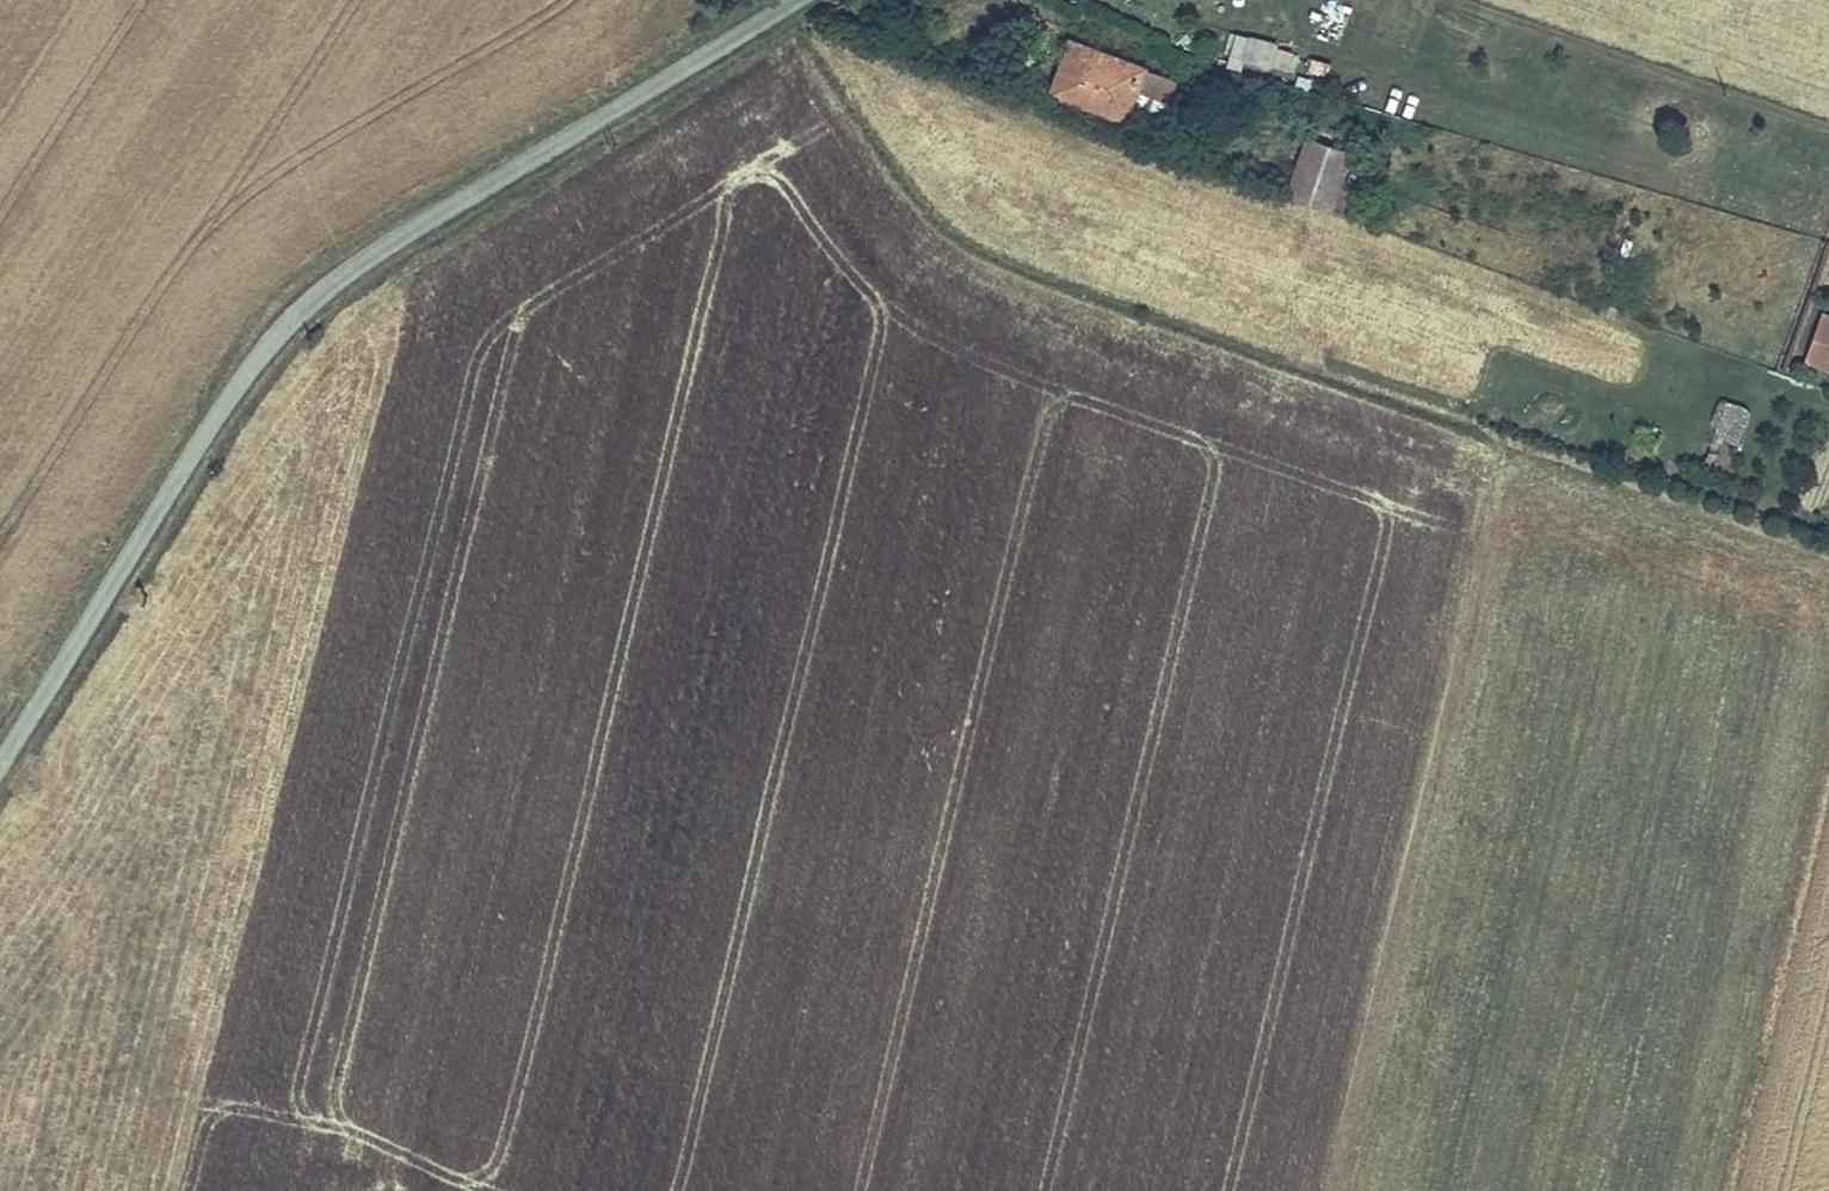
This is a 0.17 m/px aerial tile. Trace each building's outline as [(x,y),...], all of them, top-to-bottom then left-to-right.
[(1074,38),(1056,91),(1158,128),(1169,95),(1140,84),(1146,65),(1074,38)] [(1244,61),(1271,69),(1278,46),(1251,39),(1244,61)] [(1272,68),(1286,74),(1295,52),(1281,46),(1272,68)] [(1288,198),(1335,212),(1353,153),(1306,139),(1288,198)] [(1826,369),(1828,360),(1828,322),(1814,365),(1826,369)] [(1710,433),(1742,440),(1750,404),(1718,398),(1710,433)] [(1727,477),(1735,453),(1692,437),(1683,461),(1727,477)]
